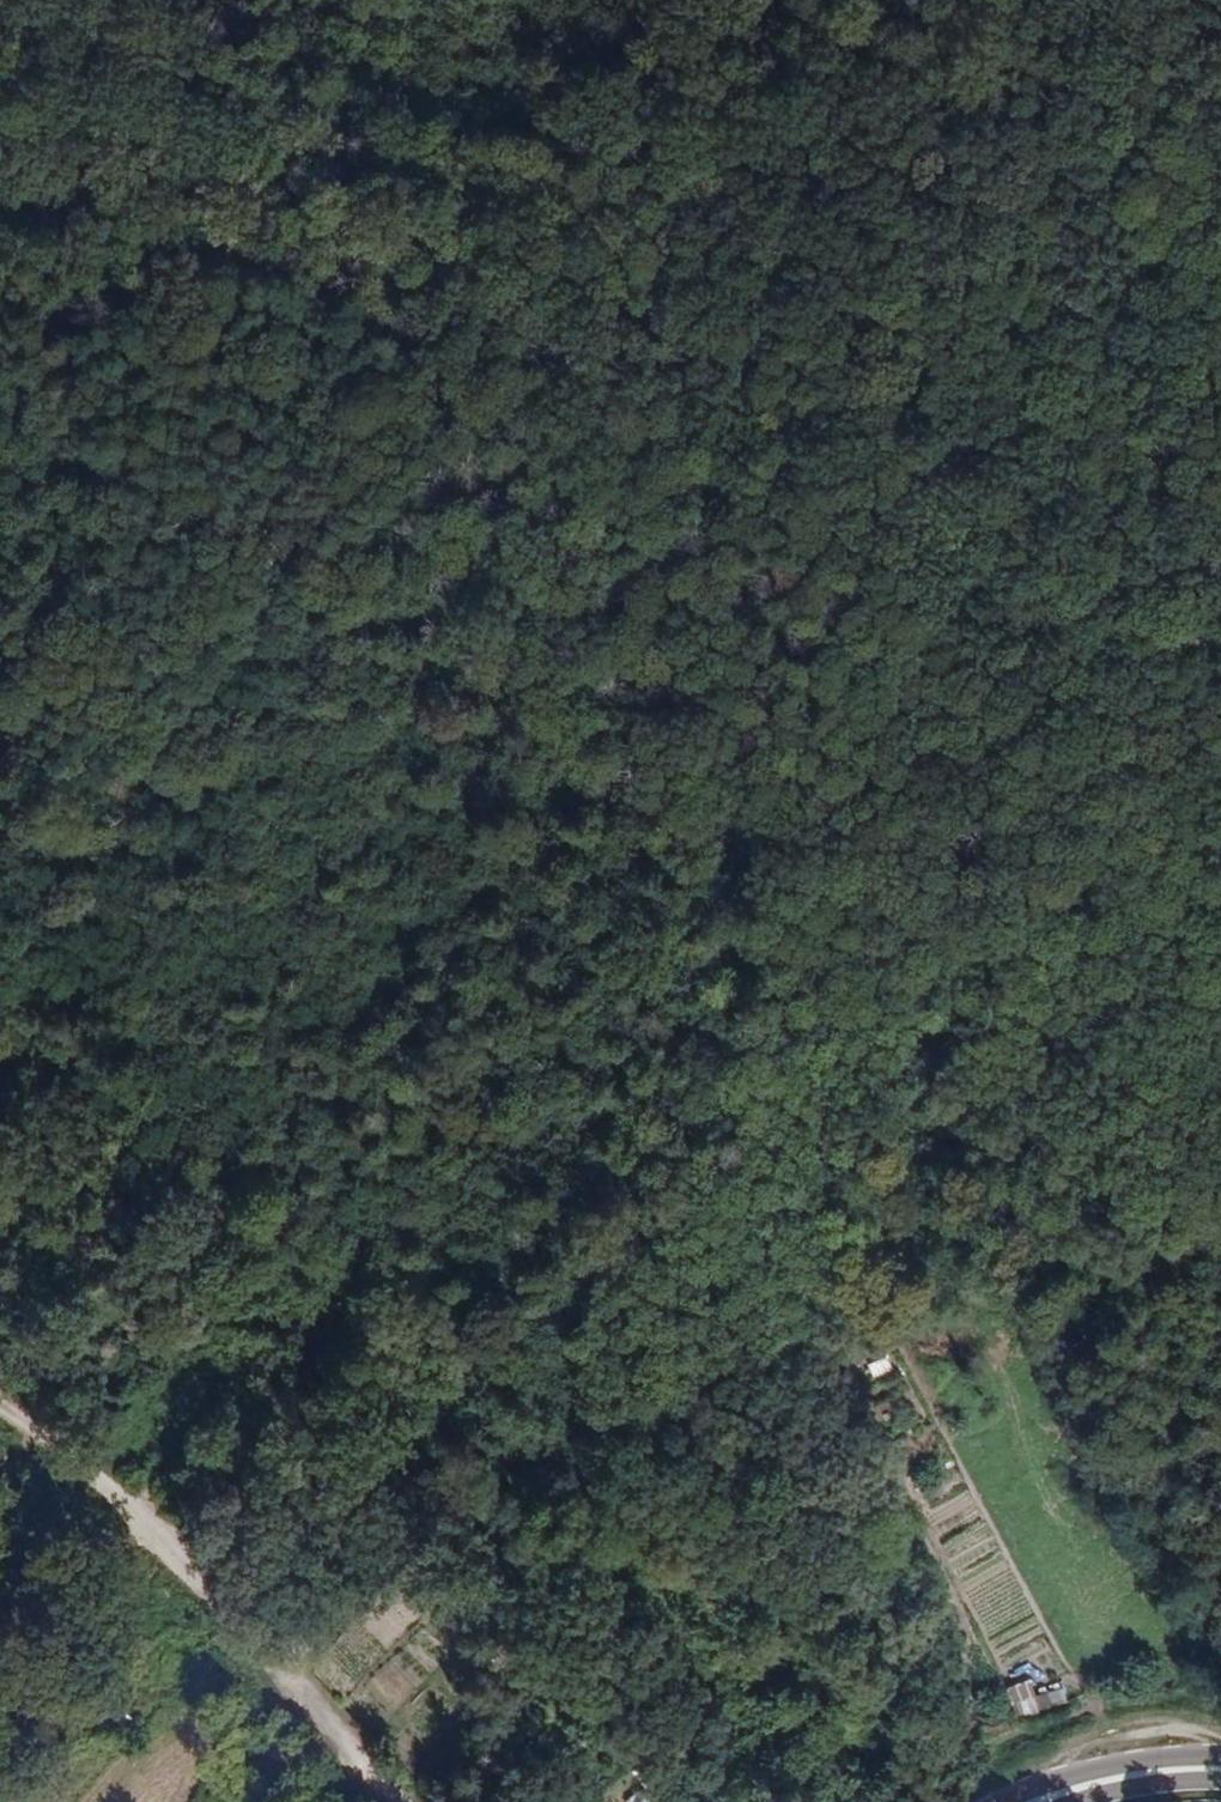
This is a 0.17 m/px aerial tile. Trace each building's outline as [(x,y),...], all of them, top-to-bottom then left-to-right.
[(1033,1680),(1010,1683),(1014,1713),(1037,1710),(1033,1680)] [(654,1791),(635,1801),(661,1801),(654,1791)]
